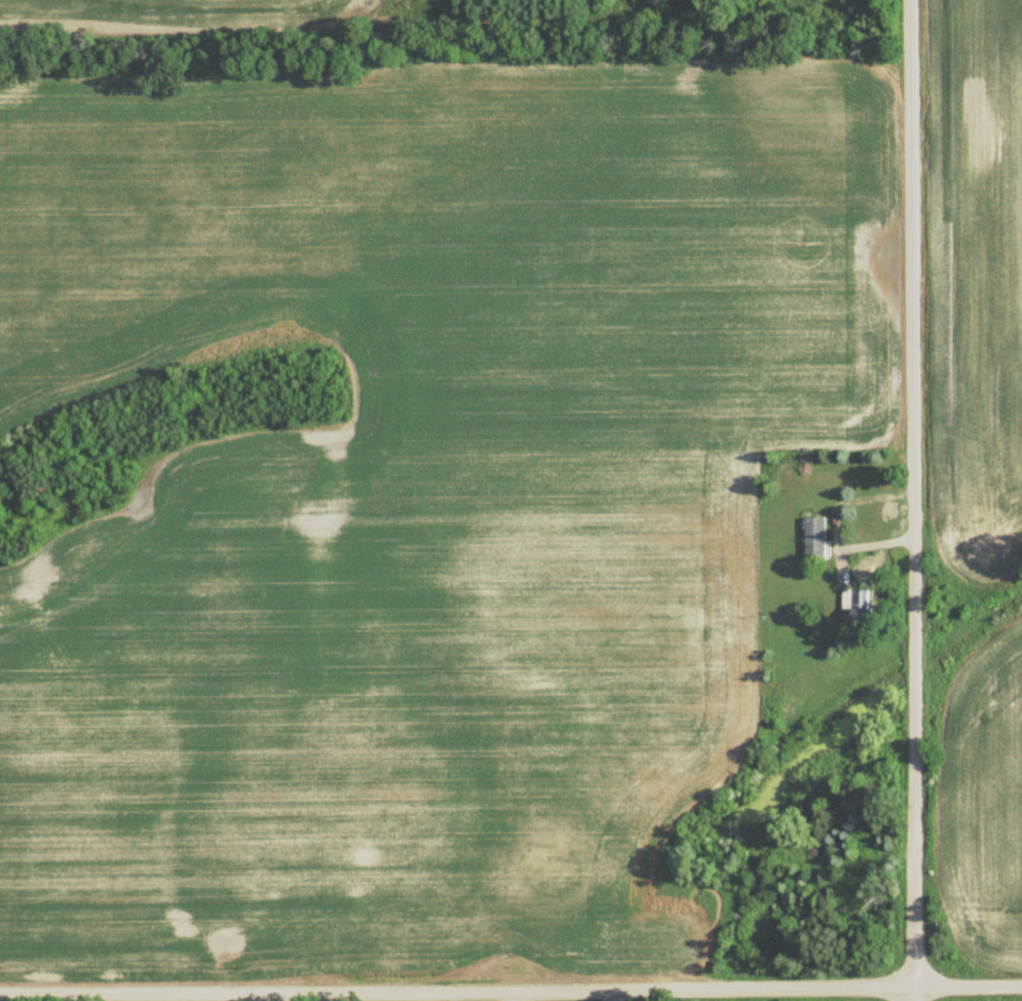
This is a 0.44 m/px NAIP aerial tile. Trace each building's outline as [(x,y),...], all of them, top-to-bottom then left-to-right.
[(827,559),(827,519),(807,519),(807,559),(827,559)] [(862,630),(875,630),(875,592),(845,592),(845,610),(855,610),(855,622),(862,622),(862,630)] [(785,650),(775,650),(775,666),(785,666),(785,650)]
